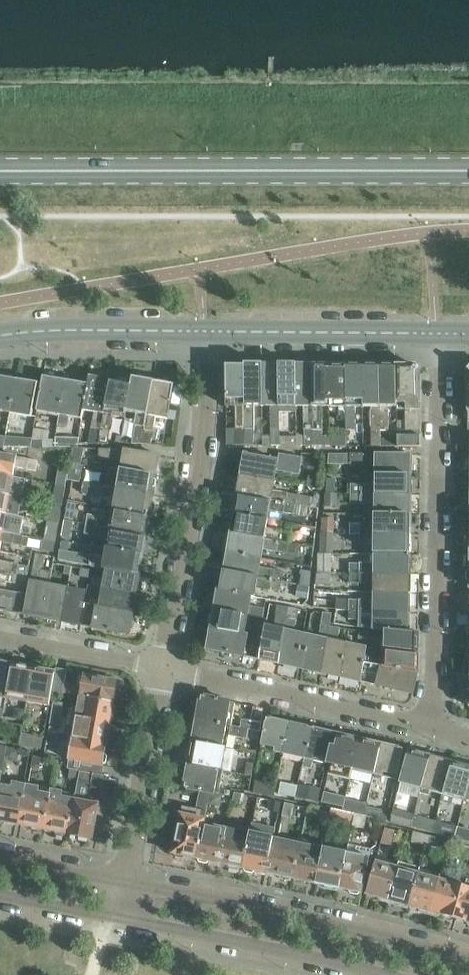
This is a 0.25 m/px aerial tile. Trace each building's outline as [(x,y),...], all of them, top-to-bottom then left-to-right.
[(242,363),(225,363),(226,405),(235,405),(234,445),(243,445),(243,406),(242,363)] [(260,363),(242,363),(243,406),(243,445),(251,445),(252,429),(253,406),(261,406),(260,363)] [(278,363),(260,363),(261,406),(270,406),(270,445),(279,445),(279,436),(279,412),(278,363)] [(295,406),(294,364),(278,363),(279,412),(295,412),(295,406)] [(311,364),(294,364),(295,406),(303,406),(304,445),(312,445),(312,429),(311,364)] [(329,406),(328,364),(311,364),(312,429),(312,445),(329,445),(329,437),(321,437),(320,406),(329,406)] [(344,364),(328,364),(329,406),(337,406),(337,419),(345,420),(344,364)] [(345,420),(345,430),(355,430),(354,407),(362,407),(362,364),(344,364),(345,420)] [(378,365),(362,364),(362,407),(370,407),(371,446),(380,447),(379,430),(378,365)] [(378,365),(379,430),(388,430),(388,407),(396,407),(395,365),(378,365)] [(414,365),(395,365),(396,407),(396,410),(404,410),(405,433),(420,433),(419,370),(414,365)] [(10,413),(16,379),(8,377),(8,375),(0,373),(0,411),(10,413)] [(65,380),(55,378),(55,375),(47,374),(46,377),(43,376),(36,411),(58,415),(65,380)] [(101,429),(102,424),(110,380),(103,378),(103,376),(92,374),(92,376),(89,376),(88,381),(83,411),(94,413),(92,428),(100,429),(101,429)] [(130,384),(125,412),(138,414),(136,424),(135,424),(132,443),(141,443),(144,425),(152,381),(144,379),(142,376),(137,375),(135,378),(132,377),(130,384)] [(16,379),(10,413),(32,416),(39,381),(25,378),(25,381),(16,379)] [(81,418),(83,411),(88,381),(75,379),(75,382),(65,380),(58,415),(81,418)] [(110,380),(102,424),(101,429),(100,429),(98,443),(107,444),(112,416),(124,418),(125,412),(130,384),(127,383),(128,381),(118,379),(117,381),(110,380)] [(152,381),(144,425),(141,443),(150,444),(155,417),(167,419),(167,418),(169,410),(173,384),(170,384),(170,381),(161,379),(160,382),(152,381)] [(169,410),(167,418),(175,420),(176,411),(169,410)] [(6,434),(6,437),(4,446),(28,446),(30,446),(32,439),(6,434)] [(329,437),(329,445),(346,446),(346,441),(346,436),(337,436),(329,435),(329,437)] [(279,436),(279,445),(296,445),(295,436),(279,436)] [(397,447),(420,447),(420,436),(397,436),(397,447)] [(55,447),(73,447),(78,447),(78,438),(55,437),(55,439),(55,447)] [(28,446),(4,446),(3,450),(2,450),(1,454),(0,454),(0,473),(13,475),(15,466),(36,470),(37,461),(25,458),(28,446)] [(80,464),(81,462),(83,447),(78,447),(73,447),(70,462),(80,464)] [(120,469),(154,475),(154,472),(158,471),(159,465),(156,463),(157,455),(124,449),(100,449),(98,459),(122,458),(120,469)] [(303,454),(286,452),(285,461),(244,454),(243,462),(240,463),(238,469),(241,472),(241,474),(275,480),(276,469),(298,473),(300,463),(302,464),(303,454)] [(373,474),(409,474),(408,472),(412,470),(412,464),(409,462),(409,455),(328,454),(327,464),(373,464),(373,474)] [(68,470),(66,479),(71,480),(77,481),(80,464),(70,462),(68,470)] [(107,487),(150,494),(151,488),(155,486),(156,480),(153,478),(154,475),(120,469),(110,467),(107,487)] [(68,470),(58,468),(55,484),(65,486),(66,479),(68,470)] [(31,498),(46,501),(47,492),(11,485),(13,475),(0,473),(0,493),(31,498)] [(239,487),(238,494),(293,504),(307,506),(308,506),(310,496),(273,490),(275,480),(241,474),(241,477),(237,478),(236,484),(239,487)] [(408,477),(409,474),(373,474),(372,484),(350,483),(350,493),(408,494),(408,487),(412,485),(412,479),(408,477)] [(319,486),(320,479),(310,477),(309,485),(319,486)] [(325,477),(325,493),(334,493),(335,477),(325,477)] [(113,509),(146,515),(147,512),(151,511),(152,504),(149,502),(150,494),(107,487),(82,482),(81,492),(115,498),(113,509)] [(52,502),(62,504),(65,486),(55,484),(52,502)] [(6,514),(7,504),(29,509),(31,498),(0,493),(0,513),(6,514)] [(337,507),(337,494),(334,493),(325,493),(324,493),(324,506),(337,507)] [(371,514),(411,515),(411,514),(408,514),(408,512),(411,510),(412,503),(408,501),(408,494),(350,493),(350,503),(372,504),(371,514)] [(234,514),(268,519),(269,510),(305,517),(307,506),(293,504),(238,494),(236,501),(233,501),(231,511),(235,511),(234,514)] [(64,519),(73,521),(76,502),(67,500),(64,519)] [(51,502),(48,522),(58,524),(62,504),(52,502),(51,502)] [(86,524),(143,534),(144,527),(148,526),(149,520),(146,517),(146,515),(113,509),(111,519),(88,514),(86,524)] [(23,537),(23,536),(34,538),(35,529),(4,523),(6,514),(0,513),(0,532),(23,537)] [(232,526),(231,532),(286,542),(288,532),(266,528),(268,519),(234,514),(234,516),(230,515),(229,526),(232,526)] [(350,533),(408,534),(408,527),(411,527),(411,515),(371,514),(371,523),(350,523),(350,533)] [(321,518),(320,533),(333,533),(334,518),(321,518)] [(73,521),(64,519),(61,536),(70,538),(73,521)] [(48,522),(44,540),(55,542),(58,524),(48,522)] [(106,548),(139,554),(140,552),(143,550),(144,544),(142,542),(143,534),(86,524),(85,534),(108,538),(106,548)] [(0,542),(21,546),(23,537),(0,532),(0,544),(0,542)] [(286,542),(231,532),(230,539),(226,540),(225,547),(228,550),(228,552),(261,558),(263,548),(297,554),(299,545),(286,542)] [(319,552),(331,552),(333,552),(333,533),(320,533),(319,552)] [(371,553),(407,553),(408,551),(411,551),(411,541),(408,541),(408,534),(350,533),(350,543),(372,543),(371,553)] [(39,549),(53,551),(54,543),(40,540),(39,549)] [(106,568),(136,574),(137,566),(140,567),(142,557),(139,556),(139,554),(106,548),(104,557),(81,553),(81,554),(59,550),(58,559),(106,568)] [(225,565),(224,572),(279,581),(281,571),(259,567),(261,558),(228,552),(227,554),(224,553),(222,565),(225,565)] [(331,573),(331,552),(319,552),(319,553),(317,553),(317,573),(331,573)] [(30,581),(24,615),(42,618),(49,585),(51,572),(41,570),(44,555),(35,553),(30,581)] [(349,573),(407,573),(407,566),(410,566),(411,556),(407,556),(407,553),(371,553),(371,563),(349,562),(349,573)] [(27,576),(29,566),(0,561),(0,571),(27,576)] [(89,577),(90,570),(80,568),(79,575),(89,577)] [(90,585),(136,594),(139,574),(136,574),(106,568),(104,577),(92,575),(90,585)] [(300,574),(299,585),(309,587),(311,571),(300,570),(299,574),(300,574)] [(25,586),(27,576),(0,571),(0,581),(25,586)] [(217,591),(252,596),(254,597),(256,587),(277,591),(279,581),(224,572),(223,579),(219,578),(217,591)] [(315,584),(330,585),(331,574),(331,573),(317,573),(316,572),(315,584)] [(371,594),(410,594),(410,581),(407,581),(407,573),(349,573),(349,583),(371,583),(371,594)] [(49,585),(42,618),(61,621),(67,588),(49,585)] [(98,608),(132,615),(136,594),(90,585),(88,585),(87,592),(86,592),(86,594),(100,597),(98,608)] [(299,585),(298,585),(296,595),(307,597),(309,587),(299,585)] [(67,588),(61,621),(80,625),(84,606),(86,594),(86,592),(67,588)] [(20,614),(23,595),(0,591),(0,610),(20,614)] [(214,610),(248,615),(262,617),(264,609),(250,606),(252,596),(217,591),(214,610)] [(349,609),(407,613),(407,606),(411,606),(410,594),(371,594),(370,602),(349,601),(349,599),(335,598),(334,608),(349,609)] [(258,659),(278,663),(284,629),(286,618),(287,606),(278,605),(275,626),(264,625),(262,637),(258,659)] [(84,606),(80,625),(129,634),(132,615),(98,608),(84,606)] [(292,631),(296,608),(287,606),(286,618),(284,629),(278,663),(298,668),(304,633),(292,631)] [(385,631),(410,632),(410,619),(407,619),(407,613),(349,609),(348,619),(372,619),(372,630),(385,631)] [(214,610),(210,628),(244,634),(248,615),(214,610)] [(302,668),(322,673),(330,625),(332,613),(322,611),(318,636),(308,634),(302,668)] [(339,627),(330,625),(322,673),(341,677),(346,643),(337,641),(339,627)] [(244,634),(210,628),(207,649),(244,656),(258,659),(262,637),(256,636),(244,634)] [(358,638),(367,640),(368,632),(359,630),(358,638)] [(418,653),(418,633),(410,632),(385,631),(384,649),(418,653)] [(413,693),(417,673),(383,665),(364,661),(366,647),(346,643),(341,677),(413,693)] [(384,649),(383,665),(417,673),(418,653),(384,649)] [(11,664),(2,662),(1,659),(0,659),(0,696),(6,698),(11,664)] [(21,666),(11,664),(6,698),(27,701),(33,668),(32,668),(30,664),(23,663),(21,666)] [(51,691),(54,672),(45,671),(43,667),(37,666),(35,669),(33,668),(27,701),(49,705),(49,701),(51,691)] [(66,671),(55,669),(54,672),(51,691),(62,693),(66,671)] [(83,674),(80,696),(113,702),(115,692),(118,691),(119,685),(117,683),(117,681),(83,674)] [(74,701),(71,717),(109,723),(111,713),(114,712),(115,706),(113,705),(113,702),(80,696),(79,701),(74,701)] [(199,707),(197,719),(231,724),(234,703),(201,696),(201,699),(198,701),(197,705),(199,707)] [(47,712),(51,713),(60,715),(62,703),(49,701),(49,705),(47,712)] [(14,712),(13,718),(23,720),(25,708),(20,707),(14,712)] [(58,724),(60,715),(51,713),(49,723),(58,724)] [(71,717),(67,738),(106,745),(106,742),(109,741),(110,735),(108,734),(109,723),(71,717)] [(281,753),(288,723),(279,721),(278,718),(271,717),(269,719),(266,718),(261,749),(281,753)] [(242,718),(240,727),(248,729),(259,730),(261,722),(242,718)] [(231,724),(197,719),(195,731),(193,732),(192,736),(194,738),(193,742),(227,748),(229,735),(246,738),(248,729),(240,727),(230,725),(231,724)] [(299,726),(288,723),(281,753),(303,758),(310,728),(309,728),(310,726),(300,723),(299,726)] [(321,730),(310,728),(303,758),(304,758),(302,766),(311,768),(312,760),(326,763),(333,733),(330,732),(329,730),(324,728),(321,730)] [(42,737),(21,732),(20,736),(18,745),(40,749),(42,737)] [(352,769),(359,738),(349,736),(348,734),(342,732),(339,734),(337,734),(329,764),(352,769)] [(57,736),(47,734),(46,745),(55,747),(57,736)] [(373,774),(381,743),(371,741),(369,738),(363,737),(361,739),(359,738),(352,769),(373,774)] [(79,771),(92,774),(100,775),(102,764),(105,763),(107,756),(104,755),(106,745),(67,738),(66,746),(70,747),(67,760),(81,763),(79,771)] [(191,754),(189,765),(222,771),(227,748),(193,742),(192,745),(190,746),(189,752),(191,754)] [(395,778),(402,748),(400,748),(399,745),(393,744),(390,746),(381,743),(373,774),(395,778)] [(17,748),(6,745),(4,757),(11,759),(16,755),(17,748)] [(422,788),(431,756),(427,755),(427,753),(414,749),(413,751),(408,750),(400,783),(422,788)] [(33,755),(30,768),(38,770),(41,757),(33,755)] [(435,757),(431,756),(422,788),(443,794),(452,761),(449,760),(449,758),(436,755),(435,757)] [(468,788),(468,763),(458,760),(457,763),(452,761),(443,794),(466,800),(468,788)] [(185,788),(199,790),(209,792),(218,794),(222,771),(189,765),(187,776),(185,777),(183,783),(185,785),(185,788)] [(70,769),(68,777),(77,779),(79,771),(70,769)] [(87,800),(74,798),(68,834),(92,838),(103,775),(100,775),(92,774),(87,800)] [(254,793),(273,797),(276,783),(256,778),(254,793)] [(18,825),(25,785),(23,784),(0,780),(0,824),(2,824),(5,822),(18,825)] [(278,793),(294,797),(296,785),(281,782),(278,793)] [(296,785),(294,797),(317,802),(320,789),(297,784),(296,785)] [(44,829),(51,790),(25,785),(18,825),(32,827),(33,830),(39,831),(41,829),(44,829)] [(75,794),(51,790),(44,829),(55,832),(56,834),(62,836),(65,833),(68,834),(74,798),(75,794)] [(203,823),(207,803),(209,792),(199,790),(196,809),(181,806),(171,853),(174,854),(176,857),(182,858),(185,856),(196,858),(203,823)] [(221,794),(218,794),(209,792),(207,803),(214,805),(220,801),(221,794)] [(243,795),(234,792),(231,804),(241,806),(243,795)] [(323,792),(321,802),(342,807),(344,798),(345,796),(323,792)] [(366,803),(344,798),(342,807),(364,812),(365,806),(366,803)] [(278,811),(280,802),(271,800),(269,809),(278,811)] [(285,802),(282,815),(291,817),(294,804),(285,802)] [(387,811),(365,806),(364,812),(386,817),(387,811)] [(328,822),(352,827),(354,814),(331,809),(328,822)] [(414,815),(403,812),(393,809),(390,821),(411,827),(414,815)] [(321,810),(318,822),(327,824),(330,812),(321,810)] [(367,816),(354,814),(352,827),(364,829),(367,816)] [(436,820),(414,815),(411,827),(433,832),(436,820)] [(458,826),(445,823),(436,820),(433,832),(455,838),(458,826)] [(219,863),(226,828),(203,823),(196,858),(198,858),(199,861),(206,863),(209,861),(219,863)] [(458,826),(455,838),(468,842),(468,829),(458,826)] [(249,833),(226,828),(219,863),(229,865),(229,867),(239,870),(240,867),(242,868),(249,833)] [(380,843),(382,844),(391,846),(394,830),(384,828),(380,843)] [(410,841),(426,845),(428,836),(413,832),(410,841)] [(266,872),(273,837),(249,833),(242,868),(244,868),(245,871),(252,872),(255,870),(266,872)] [(444,840),(428,836),(426,845),(441,849),(444,840)] [(293,878),(300,842),(277,837),(270,873),(280,876),(279,878),(290,880),(291,877),(293,878)] [(315,883),(323,847),(300,842),(293,878),(295,878),(294,881),(305,883),(305,881),(315,883)] [(346,852),(339,888),(349,890),(350,893),(357,894),(359,892),(361,893),(370,849),(348,844),(346,852)] [(339,888),(346,852),(323,847),(315,883),(326,885),(325,887),(335,889),(336,887),(339,888)] [(468,854),(468,850),(459,848),(457,857),(467,860),(468,854)] [(387,903),(396,867),(375,861),(366,893),(378,897),(379,901),(387,903)] [(409,905),(417,873),(396,867),(387,903),(401,906),(401,903),(409,905)] [(429,914),(439,879),(417,873),(409,905),(420,909),(420,911),(429,914)] [(451,917),(460,885),(439,879),(429,914),(437,916),(441,914),(451,917)] [(464,886),(455,918),(467,922),(468,925),(468,887),(464,886)]
